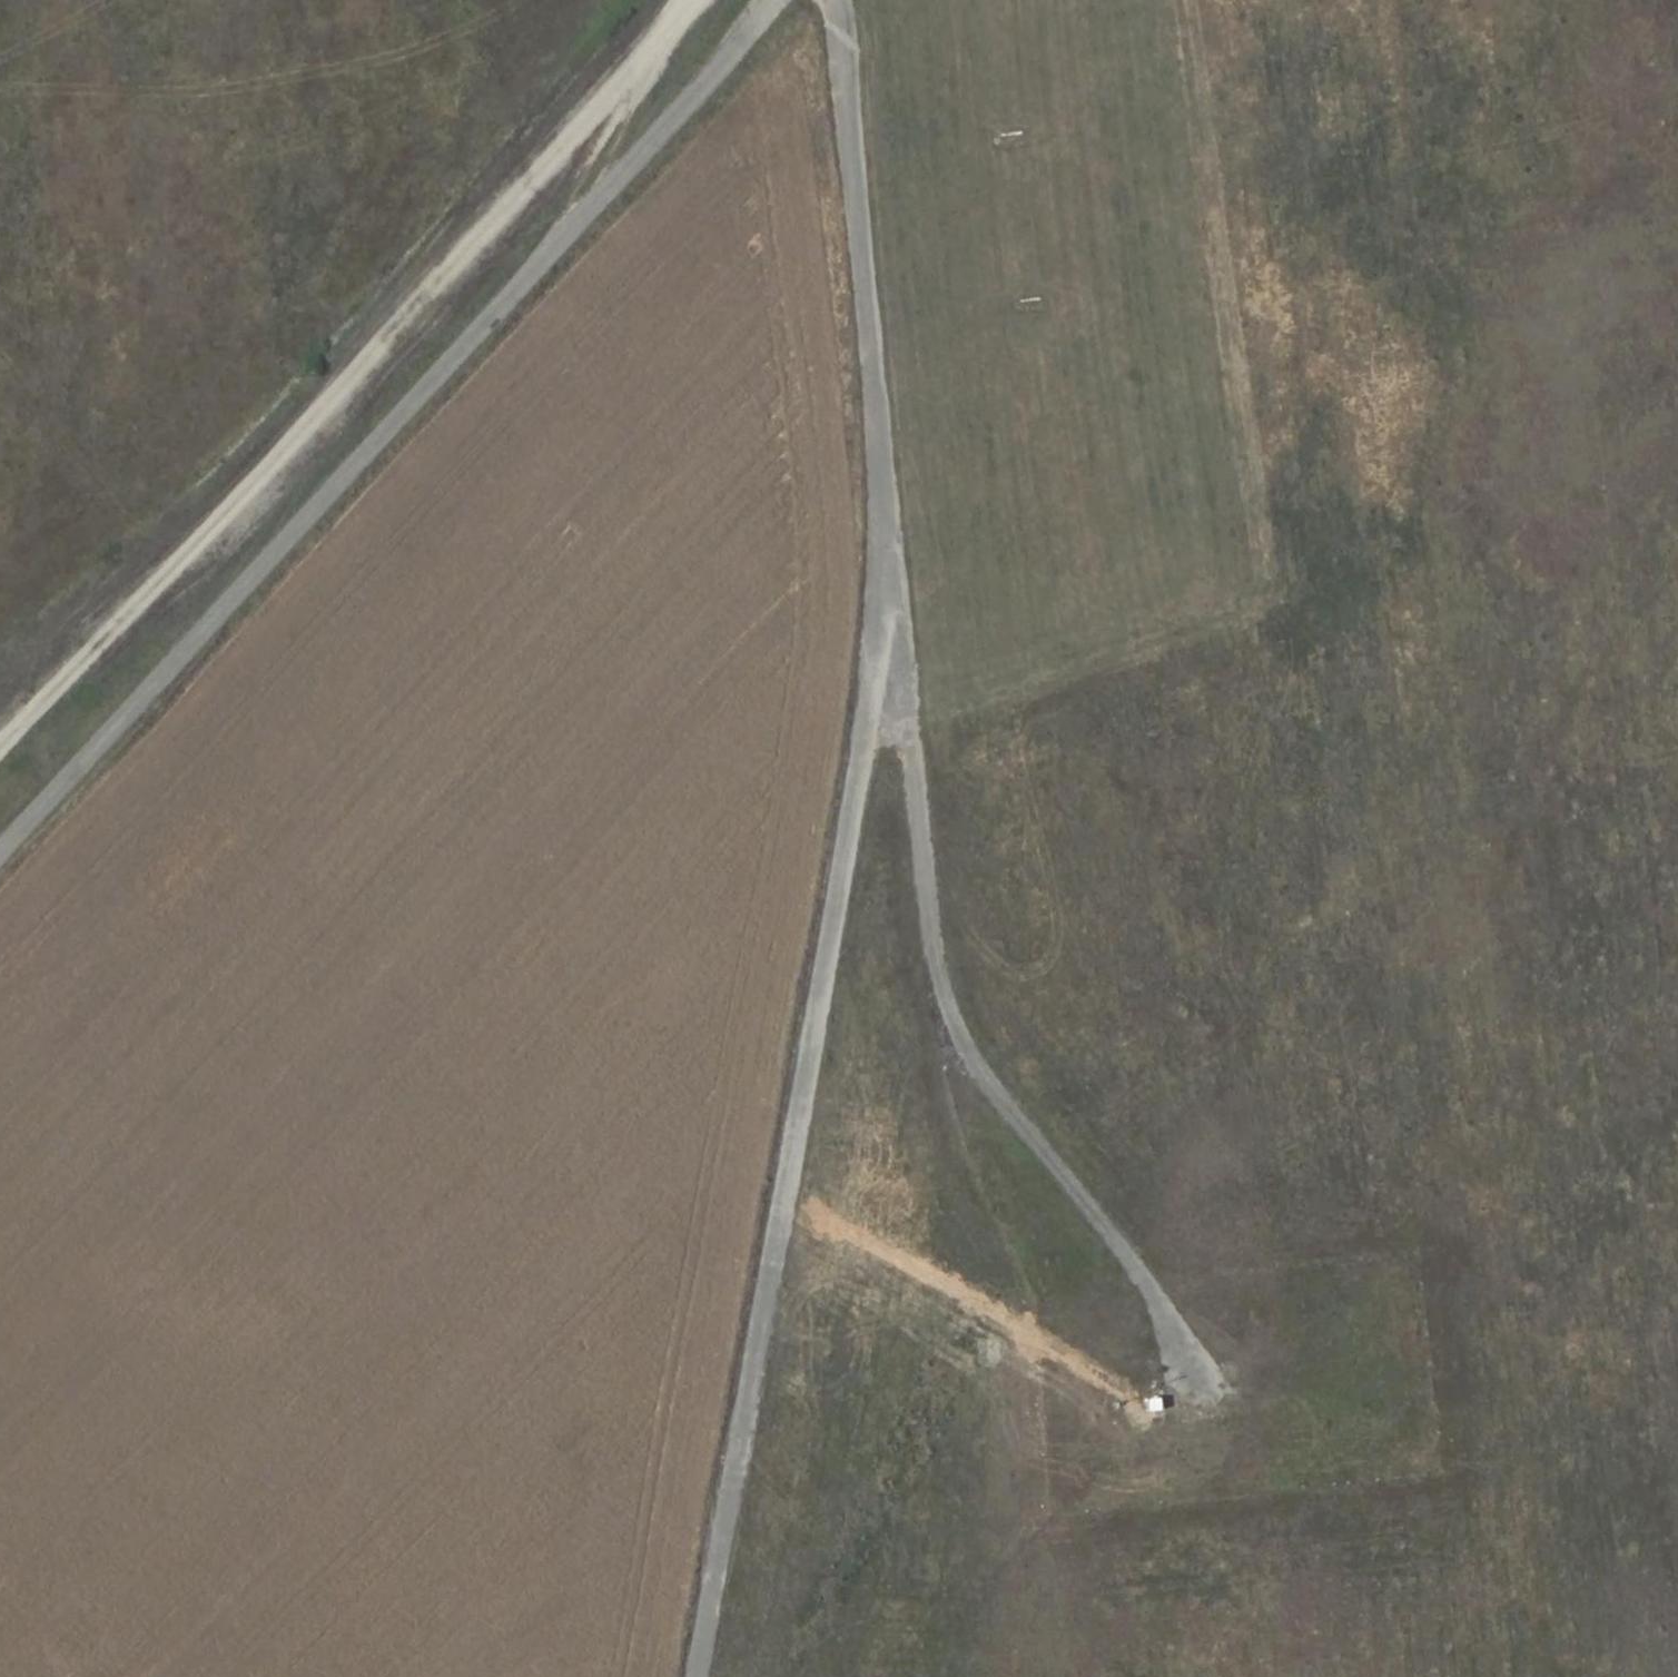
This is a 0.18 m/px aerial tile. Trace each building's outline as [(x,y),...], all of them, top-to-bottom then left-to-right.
[(1161,1398),(1150,1399),(1151,1412),(1162,1411),(1161,1398)]
